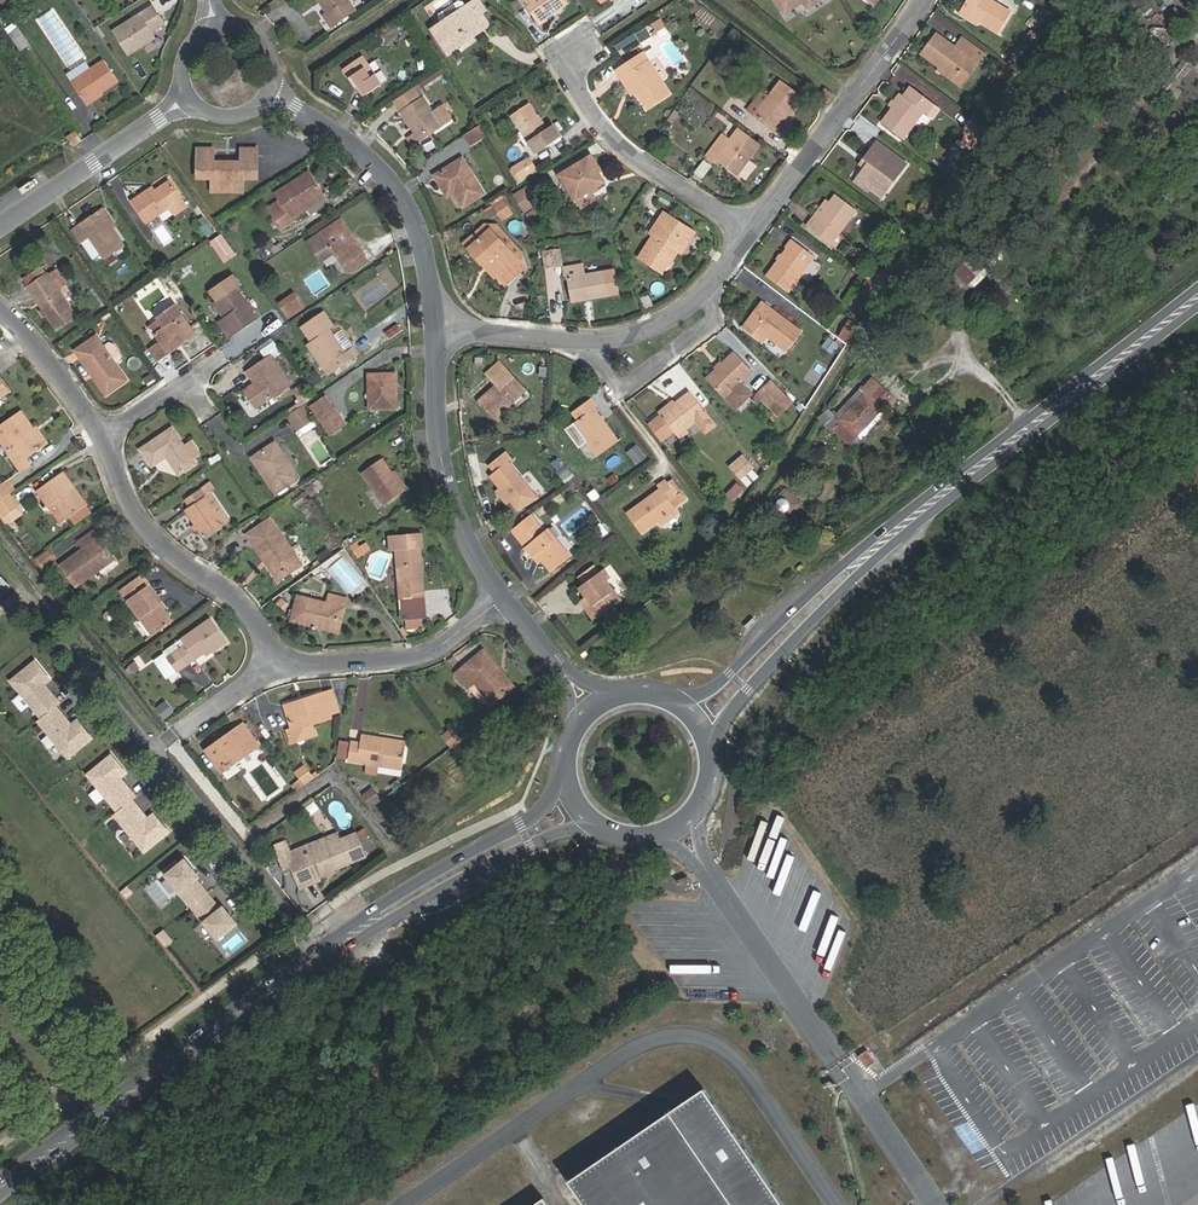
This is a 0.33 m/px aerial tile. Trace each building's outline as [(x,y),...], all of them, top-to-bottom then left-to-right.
[(329,15),(325,18),(333,28),(356,11),(348,0),(318,0),(329,15)] [(474,1),(466,7),(462,0),(457,0),(436,15),(441,24),(432,30),(448,54),(458,47),(455,44),(476,29),(479,33),(490,25),(474,1)] [(474,1),(490,25),(495,22),(481,0),(476,0),(474,1)] [(523,2),(537,23),(567,3),(565,0),(525,0),(523,2)] [(784,15),(805,2),(809,8),(820,0),(775,0),(784,15)] [(1000,33),(1012,13),(991,0),(968,0),(962,10),(1000,33)] [(130,54),(172,29),(155,2),(113,27),(130,54)] [(9,34),(21,51),(30,45),(18,28),(9,34)] [(980,49),(962,36),(955,46),(937,34),(922,55),(954,79),(968,59),(971,62),(980,49)] [(963,34),(962,36),(980,49),(981,48),(963,34)] [(627,77),(636,92),(647,109),(671,93),(644,53),(617,71),(622,80),(627,77)] [(370,64),(363,55),(344,69),(357,87),(359,86),(366,95),(383,85),(375,75),(373,77),(366,67),(370,64)] [(104,60),(71,82),(83,101),(100,89),(102,91),(118,81),(104,60)] [(1018,75),(1018,74),(1006,65),(1000,75),(1012,84),(1018,75)] [(755,115),(777,132),(803,98),(781,82),(755,115)] [(1010,90),(1008,89),(1004,86),(995,99),(1002,103),(1010,90)] [(414,88),(395,101),(401,110),(416,131),(408,137),(414,145),(442,126),(422,96),(420,97),(414,88)] [(820,96),(828,103),(835,95),(827,88),(820,96)] [(904,139),(924,111),(928,114),(935,105),(913,89),(906,99),(903,97),(883,124),(904,139)] [(561,138),(553,126),(546,130),(529,104),(512,115),(536,153),(561,138)] [(486,134),(480,125),(466,134),(472,144),(486,134)] [(724,134),(707,156),(716,163),(718,160),(738,176),(760,146),(739,130),(731,139),(724,134)] [(67,137),(73,147),(82,142),(75,132),(67,137)] [(868,164),(864,169),(859,176),(884,196),(902,172),(888,160),(892,154),(876,142),(863,159),(868,164)] [(212,179),(212,192),(243,193),(244,178),(258,179),(258,148),(242,148),(241,161),(215,161),(215,148),(198,148),(198,179),(212,179)] [(590,157),(560,175),(576,200),(605,182),(590,157)] [(485,193),(463,158),(435,175),(445,190),(452,186),(463,206),(485,193)] [(521,178),(536,169),(529,158),(514,167),(521,178)] [(742,174),(748,178),(758,164),(752,160),(742,174)] [(310,171),(274,194),(283,207),(271,215),(281,230),(294,221),(292,217),(325,194),(310,171)] [(147,224),(170,209),(175,216),(188,206),(170,180),(151,193),(148,189),(131,201),(147,224)] [(516,195),(525,211),(539,203),(529,187),(516,195)] [(837,194),(819,217),(816,215),(807,227),(832,245),(859,212),(837,194)] [(499,210),(504,217),(513,211),(505,198),(493,205),(497,212),(499,210)] [(125,246),(100,210),(71,229),(81,244),(90,238),(105,260),(125,246)] [(661,226),(639,258),(663,274),(677,252),(684,241),(688,243),(695,233),(664,212),(657,223),(661,226)] [(340,218),(322,231),(326,236),(341,225),(353,242),(355,240),(340,218)] [(308,241),(321,259),(334,250),(348,270),(366,258),(360,250),(362,249),(355,240),(353,242),(341,225),(326,236),(322,231),(308,241)] [(518,262),(489,229),(470,246),(484,262),(487,259),(502,276),(518,262)] [(227,261),(238,253),(223,232),(212,240),(227,261)] [(788,293),(815,257),(794,240),(767,276),(788,293)] [(546,267),(565,264),(562,246),(544,248),(546,267)] [(974,254),(958,270),(970,283),(987,267),(974,254)] [(583,266),(564,269),(566,280),(569,280),(573,298),(587,296),(586,294),(589,293),(590,299),(619,294),(615,271),(585,276),(583,266)] [(27,286),(42,309),(46,315),(57,331),(78,316),(59,288),(66,283),(56,269),(48,274),(47,272),(27,286)] [(872,283),(881,290),(888,279),(890,276),(882,269),(872,283)] [(259,319),(237,288),(240,286),(233,275),(209,291),(227,316),(221,319),(233,337),(259,319)] [(573,298),(573,302),(590,299),(589,293),(586,294),(587,296),(573,298)] [(284,312),(301,301),(296,294),(279,306),(284,312)] [(304,306),(301,301),(284,312),(288,318),(304,306)] [(744,328),(763,342),(767,337),(787,352),(802,331),(763,302),(744,328)] [(155,318),(162,328),(182,315),(175,305),(155,318)] [(346,351),(330,329),(335,326),(324,311),(301,326),(311,341),(307,344),(323,367),(327,365),(332,373),(355,357),(350,349),(346,351)] [(162,328),(155,333),(160,341),(150,348),(158,361),(168,354),(166,350),(182,339),(184,343),(196,335),(182,315),(162,328)] [(397,323),(385,332),(390,340),(402,331),(397,323)] [(74,350),(106,395),(128,380),(96,335),(74,350)] [(264,355),(278,346),(272,337),(258,346),(264,355)] [(166,350),(168,354),(184,343),(182,339),(166,350)] [(292,384),(272,353),(245,371),(265,402),(292,384)] [(735,353),(708,378),(725,396),(732,390),(743,401),(751,394),(740,382),(751,371),(735,353)] [(498,388),(493,393),(490,389),(478,400),(495,419),(514,402),(510,397),(523,386),(499,361),(486,373),(496,384),(498,388)] [(367,372),(369,406),(392,405),(391,384),(395,384),(394,371),(367,372)] [(9,391),(0,378),(0,398),(9,391)] [(865,393),(882,409),(893,397),(872,378),(862,390),(865,393)] [(759,394),(771,406),(784,394),(771,381),(759,394)] [(725,396),(736,408),(743,401),(732,390),(725,396)] [(692,393),(650,425),(661,439),(674,429),(679,437),(708,415),(692,393)] [(851,444),(882,409),(865,393),(833,427),(851,444)] [(784,394),(771,406),(779,415),(792,404),(784,394)] [(311,406),(324,424),(338,414),(326,396),(311,406)] [(574,423),(598,456),(618,441),(594,410),(597,406),(591,398),(572,412),(578,420),(574,423)] [(303,405),(290,413),(300,429),(313,420),(303,405)] [(828,408),(817,418),(825,427),(835,416),(828,408)] [(1,427),(15,446),(8,451),(22,471),(30,465),(26,458),(46,444),(22,412),(1,427)] [(290,413),(287,416),(297,431),(300,429),(290,413)] [(338,414),(324,424),(330,434),(345,423),(338,414)] [(296,432),(299,437),(317,425),(313,420),(300,429),(297,431),(296,432)] [(196,463),(173,427),(140,449),(151,466),(166,456),(178,475),(196,463)] [(264,474),(276,493),(299,478),(275,442),(256,455),(267,472),(264,474)] [(529,486),(509,462),(512,460),(506,451),(489,465),(494,472),(490,475),(510,502),(529,486)] [(739,479),(754,467),(744,455),(729,467),(739,479)] [(406,490),(383,458),(363,472),(386,504),(406,490)] [(754,467),(743,479),(750,485),(761,474),(754,467)] [(56,502),(68,518),(87,504),(74,487),(72,489),(70,486),(72,484),(63,472),(37,491),(49,507),(56,502)] [(211,480),(204,485),(208,491),(215,486),(211,480)] [(316,480),(310,484),(316,493),(322,488),(316,480)] [(660,489),(627,514),(641,534),(674,508),(670,503),(678,497),(666,480),(657,487),(660,489)] [(737,483),(727,495),(732,500),(742,488),(737,483)] [(0,486),(0,501),(10,494),(3,484),(0,486)] [(316,493),(310,484),(305,487),(311,496),(316,493)] [(185,509),(195,524),(198,529),(204,537),(226,523),(201,487),(184,498),(189,506),(185,509)] [(788,491),(778,501),(776,508),(780,512),(786,511),(790,507),(794,511),(800,503),(788,491)] [(0,501),(0,515),(2,518),(5,516),(18,508),(19,507),(10,494),(0,501)] [(87,504),(68,518),(73,525),(92,511),(87,504)] [(21,512),(18,508),(5,516),(8,521),(21,512)] [(525,519),(532,528),(540,523),(532,514),(525,519)] [(300,562),(271,517),(247,534),(264,561),(267,559),(279,576),(300,562)] [(525,519),(512,529),(520,539),(534,558),(538,555),(543,561),(552,572),(570,556),(557,539),(554,541),(546,531),(540,523),(532,528),(525,519)] [(549,529),(546,531),(554,541),(557,539),(549,529)] [(83,549),(60,565),(76,587),(95,573),(93,569),(109,558),(97,540),(100,538),(94,530),(78,542),(83,549)] [(424,533),(391,535),(392,551),(398,550),(402,597),(403,597),(426,596),(422,548),(425,548),(424,533)] [(365,543),(354,550),(359,557),(364,554),(361,550),(367,545),(365,543)] [(367,545),(361,550),(364,554),(370,550),(367,545)] [(538,555),(534,558),(539,564),(543,561),(538,555)] [(594,564),(579,575),(584,582),(580,585),(588,594),(603,614),(623,598),(608,579),(612,575),(606,567),(600,571),(594,564)] [(11,588),(0,575),(0,598),(11,588)] [(140,575),(120,590),(153,635),(172,622),(162,609),(146,587),(149,586),(140,575)] [(162,609),(165,607),(149,586),(146,587),(162,609)] [(328,602),(298,596),(291,621),(313,626),(312,629),(315,630),(316,627),(320,624),(336,627),(341,607),(345,607),(346,598),(329,594),(328,602)] [(581,599),(596,619),(603,614),(588,594),(581,599)] [(427,614),(426,596),(403,597),(405,615),(427,614)] [(211,619),(181,640),(186,647),(168,660),(178,673),(205,653),(210,650),(212,652),(212,653),(227,642),(211,619)] [(511,688),(496,671),(499,668),(484,650),(456,673),(468,688),(468,687),(475,682),(487,697),(493,703),(511,688)] [(69,758),(97,738),(79,715),(73,720),(60,703),(62,701),(48,682),(53,678),(38,657),(10,678),(69,758)] [(168,660),(158,667),(168,680),(178,673),(168,660)] [(140,669),(135,661),(128,667),(134,674),(140,669)] [(475,682),(468,687),(479,701),(482,701),(487,697),(475,682)] [(312,723),(332,717),(331,713),(339,710),(332,690),(302,699),(304,704),(286,709),(292,730),(312,723)] [(222,773),(260,745),(244,723),(225,737),(228,741),(218,748),(215,744),(206,750),(222,773)] [(287,731),(291,743),(316,735),(312,723),(292,730),(287,731)] [(443,736),(452,748),(462,741),(453,728),(443,736)] [(348,760),(402,769),(406,746),(382,742),(382,739),(362,735),(360,742),(351,741),(348,760)] [(147,851),(173,831),(156,809),(151,813),(123,777),(130,771),(114,751),(85,773),(147,851)] [(300,779),(305,785),(315,778),(305,764),(294,772),(300,779)] [(292,786),(297,792),(305,785),(300,779),(292,786)] [(372,789),(361,797),(371,809),(382,800),(372,789)] [(364,857),(354,834),(338,841),(307,854),(304,847),(286,855),(298,885),(316,877),(325,873),(332,870),(364,857)] [(338,841),(335,834),(304,847),(307,854),(338,841)] [(221,940),(241,923),(185,857),(165,874),(221,940)] [(298,885),(299,888),(318,880),(316,877),(298,885)] [(703,1089),(666,1114),(566,1182),(581,1204),(784,1204),(703,1089)]
